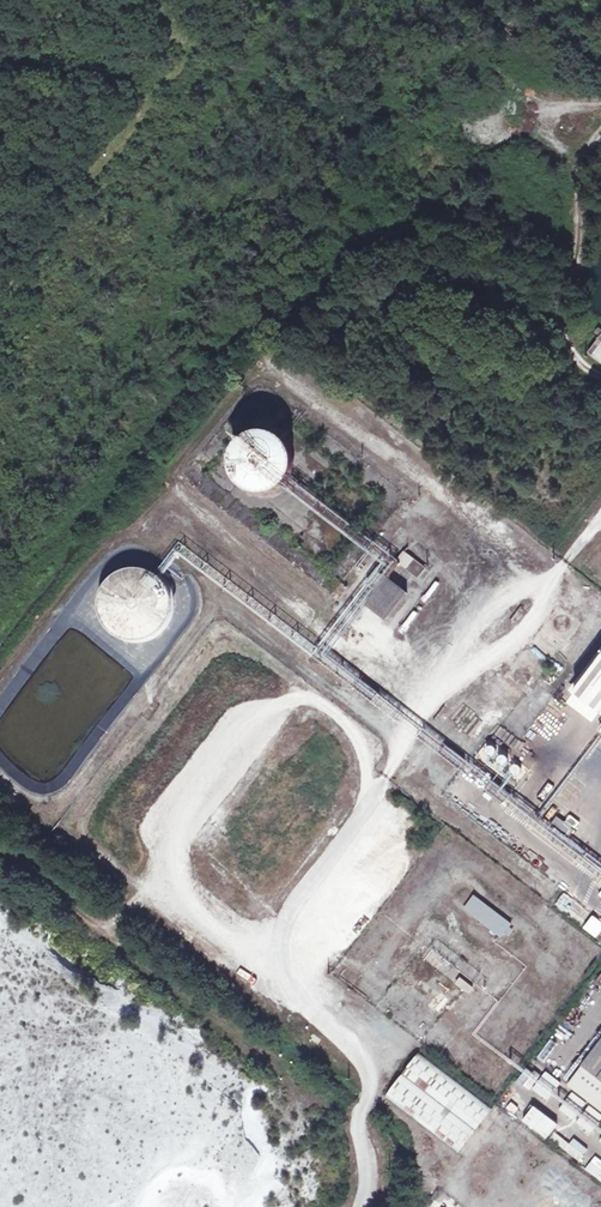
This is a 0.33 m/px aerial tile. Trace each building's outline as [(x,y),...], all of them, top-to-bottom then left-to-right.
[(587,353),(600,364),(600,336),(587,353)] [(231,416),(232,432),(272,429),(271,413),(231,416)] [(295,460),(293,453),(290,447),(285,442),(280,437),(273,434),(266,433),(259,433),(253,435),(246,438),(241,443),(237,448),(234,455),(233,462),(233,469),(234,476),(238,482),(242,487),(248,491),(254,494),(261,496),(268,495),(275,494),(281,490),(287,486),(291,480),(294,474),(295,467),(295,460)] [(419,579),(427,569),(414,559),(406,570),(419,579)] [(173,601),(171,593),(168,587),(163,581),(157,576),(150,572),(143,570),(135,569),(128,570),(121,573),(114,577),(108,582),(104,588),(100,595),(99,602),(98,610),(100,617),(102,624),(107,630),(112,636),(118,640),(125,643),(133,644),(140,644),(148,643),(155,639),(161,635),(166,629),(170,623),(173,616),(174,608),(173,601)] [(386,621),(407,593),(379,571),(368,585),(377,592),(367,606),(386,621)] [(575,695),(600,714),(600,712),(600,661),(575,695)] [(372,702),(378,695),(361,681),(355,689),(372,702)] [(447,747),(441,755),(460,770),(466,762),(447,747)] [(473,895),(462,909),(500,938),(511,924),(473,895)] [(582,928),(595,938),(600,931),(600,922),(592,915),(582,928)] [(460,977),(455,983),(467,993),(472,987),(460,977)] [(600,1110),(600,1044),(569,1086),(600,1110)] [(492,1109),(421,1053),(388,1096),(458,1151),(492,1109)] [(545,1071),(531,1089),(546,1100),(560,1082),(545,1071)]
